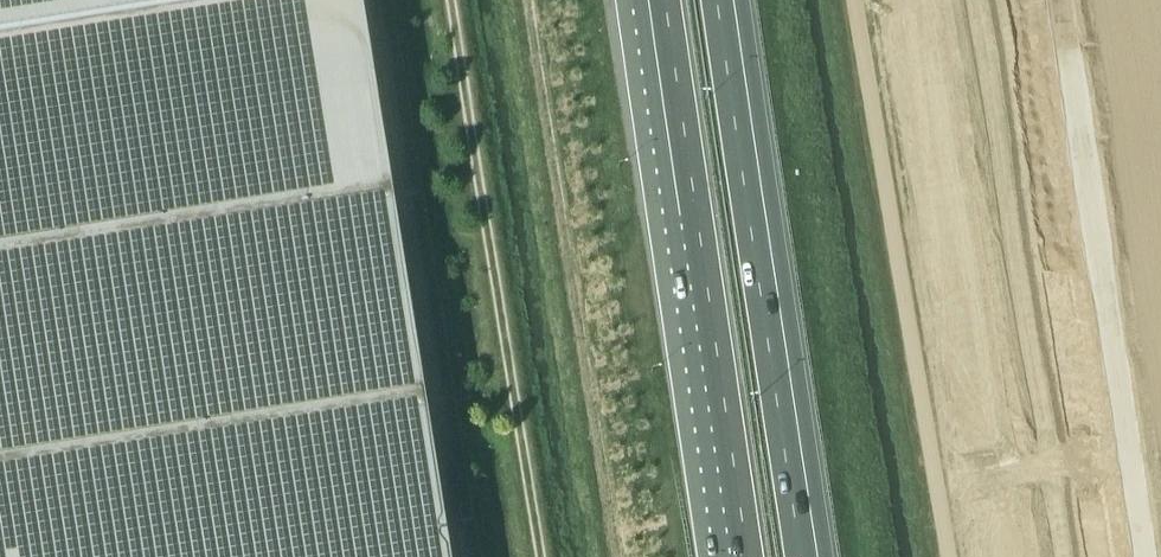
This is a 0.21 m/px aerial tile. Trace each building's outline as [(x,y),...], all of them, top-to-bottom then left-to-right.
[(0,38),(0,556),(451,556),(362,0),(239,0),(0,38)] [(239,0),(0,0),(0,38),(239,0)] [(471,504),(459,506),(462,521),(474,519),(471,504)]
